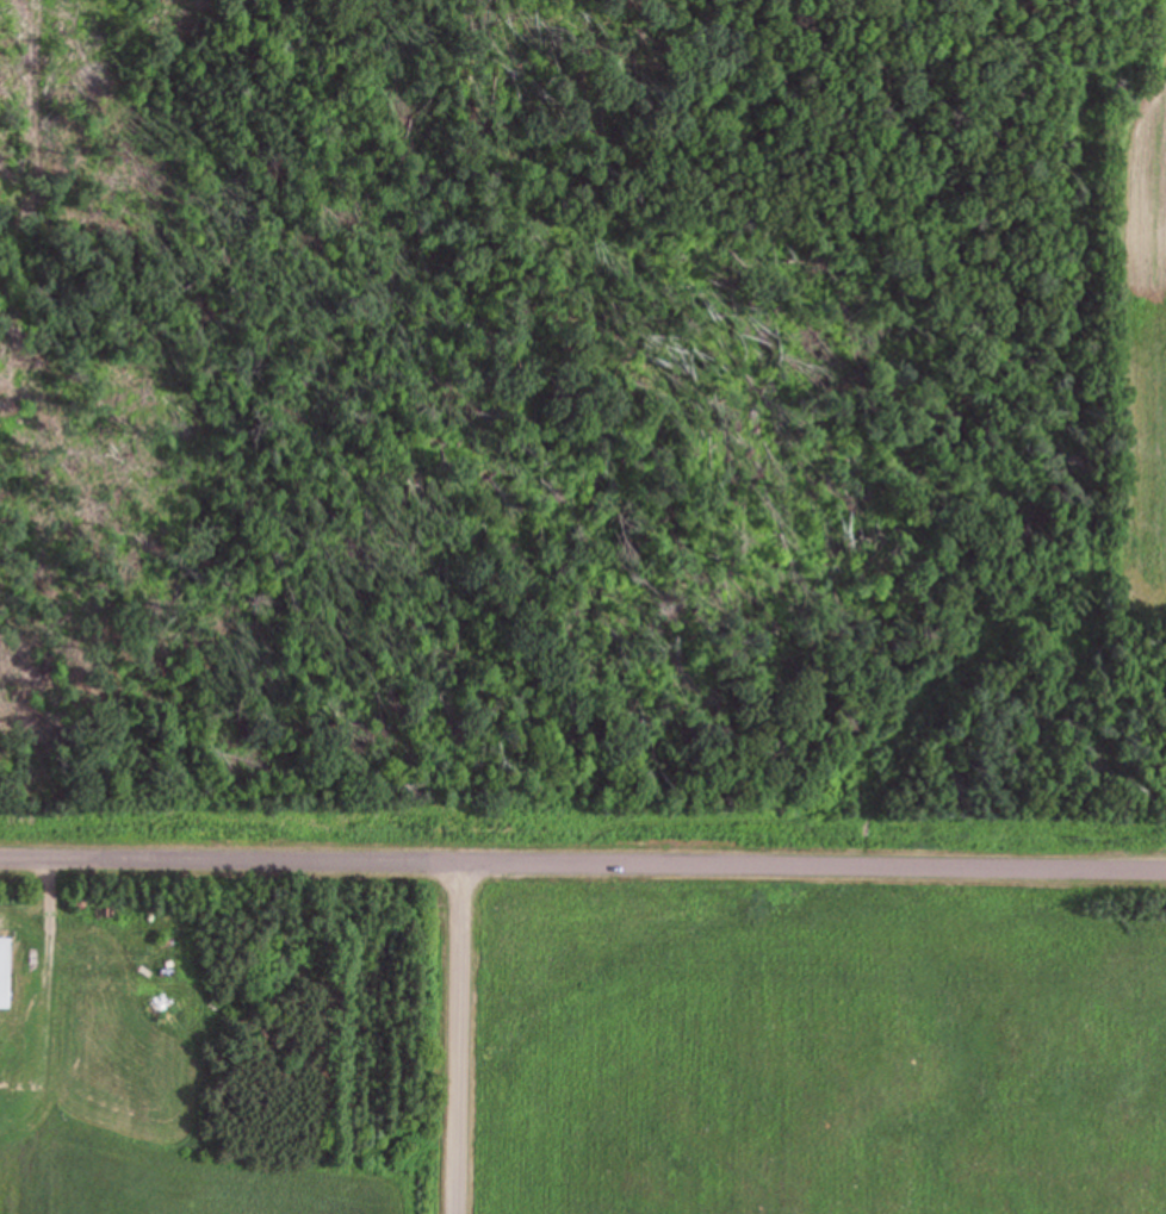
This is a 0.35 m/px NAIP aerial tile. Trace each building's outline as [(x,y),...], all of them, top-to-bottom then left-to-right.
[(0,938),(0,1008),(17,1008),(18,938),(0,938)]
